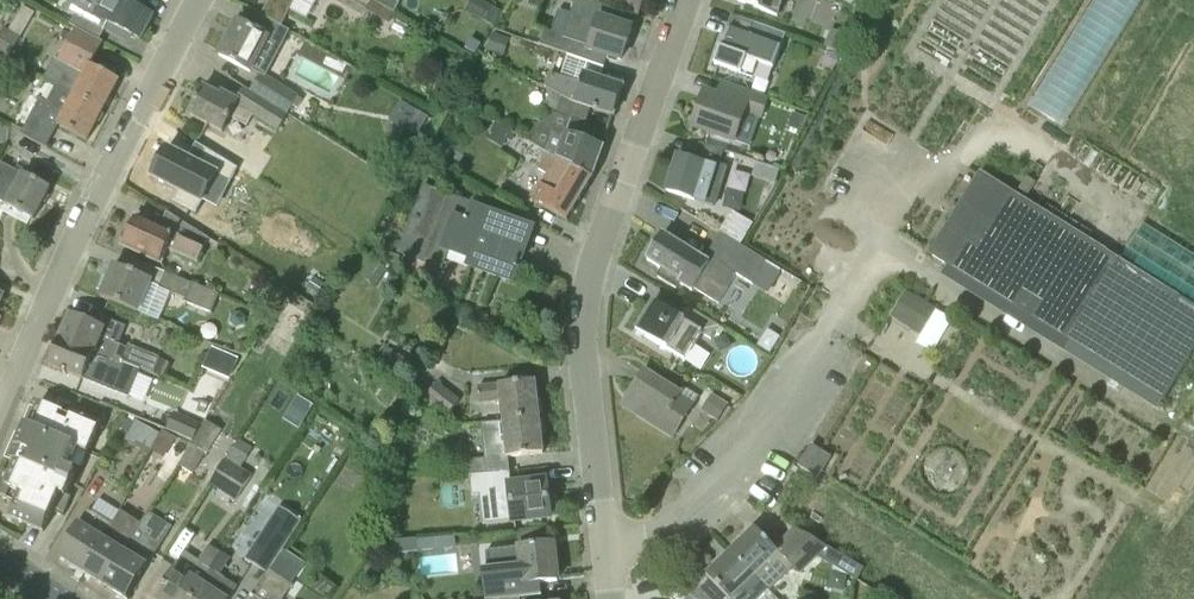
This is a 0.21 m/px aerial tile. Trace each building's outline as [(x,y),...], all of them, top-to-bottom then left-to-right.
[(76,15),(105,29),(122,37),(125,32),(140,40),(154,14),(142,8),(146,0),(84,0),(76,15)] [(264,17),(269,20),(284,29),(298,0),(272,0),(264,17)] [(390,24),(395,14),(371,0),(365,10),(390,24)] [(613,10),(582,0),(575,0),(570,13),(557,8),(549,31),(545,30),(540,45),(565,54),(589,63),(593,52),(620,61),(631,29),(610,22),(613,10)] [(638,8),(641,0),(609,0),(638,8)] [(737,2),(755,8),(754,9),(777,18),(783,0),(738,0),(737,2)] [(1032,108),(1069,129),(1139,0),(1091,0),(1032,108)] [(76,15),(71,24),(74,26),(99,40),(105,29),(76,15)] [(262,33),(251,28),(239,21),(222,56),(252,71),(270,41),(278,45),(286,30),(284,29),(269,20),(262,33)] [(773,70),(786,33),(756,22),(750,38),(729,30),(722,50),(720,50),(714,65),(741,75),(746,61),(773,70)] [(107,107),(111,100),(109,99),(119,80),(90,65),(103,42),(99,40),(74,26),(55,60),(70,67),(60,87),(103,110),(105,106),(107,107)] [(19,35),(6,28),(0,39),(0,53),(7,57),(19,35)] [(843,52),(849,35),(832,29),(825,46),(843,52)] [(599,80),(604,69),(589,63),(565,54),(558,76),(549,73),(544,87),(552,92),(553,92),(574,103),(590,109),(613,116),(615,112),(618,110),(620,103),(618,101),(623,88),(599,80)] [(288,115),(299,97),(261,73),(250,90),(288,115)] [(768,99),(723,84),(718,98),(704,94),(692,128),(734,143),(744,114),(760,120),(768,99)] [(103,110),(60,87),(57,86),(47,103),(40,99),(22,135),(46,148),(59,123),(87,141),(97,122),(99,123),(103,116),(101,115),(103,110)] [(220,95),(203,87),(189,115),(224,133),(231,120),(232,119),(247,127),(253,117),(278,132),(279,131),(282,131),(290,118),(244,88),(238,100),(222,92),(220,95)] [(585,125),(590,109),(574,103),(553,92),(552,92),(542,110),(554,115),(535,126),(527,140),(591,179),(603,147),(579,139),(584,125),(585,125)] [(417,134),(428,115),(419,110),(408,128),(417,134)] [(566,221),(591,179),(527,140),(520,155),(545,169),(544,171),(547,173),(539,184),(531,199),(566,221)] [(150,148),(135,175),(166,188),(160,193),(180,203),(193,167),(209,172),(218,153),(188,144),(180,160),(150,148)] [(720,163),(723,151),(700,144),(696,157),(698,158),(696,163),(678,157),(666,191),(696,200),(696,201),(704,203),(718,207),(731,166),(720,163)] [(0,163),(0,164),(0,203),(33,219),(50,187),(0,163)] [(729,194),(744,198),(751,175),(736,170),(729,194)] [(1193,353),(1193,306),(980,173),(929,256),(1164,402),(1193,353)] [(465,219),(448,212),(453,196),(423,184),(397,254),(442,271),(448,253),(467,260),(465,266),(510,282),(515,267),(517,268),(519,262),(517,262),(529,227),(471,205),(465,219)] [(197,265),(209,239),(186,225),(167,213),(160,229),(133,217),(128,229),(123,229),(120,233),(120,237),(122,241),(121,244),(163,264),(164,262),(163,261),(166,255),(171,256),(172,254),(197,265)] [(765,261),(720,233),(707,255),(685,242),(682,247),(663,235),(655,247),(652,248),(648,254),(649,257),(647,261),(661,270),(657,278),(688,297),(693,289),(718,304),(736,274),(751,284),(765,261)] [(375,286),(386,269),(372,260),(362,277),(375,286)] [(140,313),(153,281),(116,264),(102,297),(140,313)] [(210,291),(193,284),(166,273),(160,288),(187,300),(203,307),(210,291)] [(893,320),(926,333),(935,310),(922,305),(925,297),(906,290),(893,320)] [(677,318),(653,303),(636,331),(685,362),(702,334),(711,340),(719,327),(685,306),(677,318)] [(152,376),(153,373),(141,368),(147,355),(114,344),(119,334),(106,329),(71,314),(60,341),(131,368),(152,376)] [(769,356),(779,339),(764,330),(753,347),(769,356)] [(88,371),(123,385),(131,368),(60,341),(58,347),(49,367),(85,380),(88,371)] [(680,393),(644,370),(629,394),(643,402),(635,416),(673,439),(699,398),(683,388),(680,393)] [(448,417),(461,400),(437,382),(425,399),(448,417)] [(537,402),(535,382),(478,387),(480,405),(499,403),(501,422),(539,419),(538,414),(541,414),(539,402),(537,402)] [(128,414),(134,398),(109,388),(103,404),(128,414)] [(717,421),(727,406),(711,395),(701,411),(717,421)] [(66,425),(61,423),(65,417),(39,404),(29,427),(25,425),(10,460),(17,463),(12,474),(4,471),(0,480),(0,497),(16,504),(9,518),(18,522),(66,425)] [(100,433),(104,427),(78,415),(72,428),(66,425),(18,522),(42,534),(52,514),(63,518),(72,499),(66,497),(76,473),(72,471),(78,458),(85,460),(89,456),(100,433)] [(539,422),(539,419),(501,422),(503,443),(495,443),(496,458),(468,461),(470,477),(511,473),(509,458),(543,454),(541,434),(543,434),(542,422),(539,422)] [(150,451),(159,433),(134,420),(124,438),(150,451)] [(204,460),(222,430),(205,421),(178,466),(193,474),(202,459),(204,460)] [(810,446),(798,466),(807,472),(818,479),(831,459),(820,452),(810,446)] [(236,502),(253,475),(240,467),(246,458),(232,450),(209,485),(236,502)] [(550,518),(550,515),(546,482),(512,486),(511,473),(470,477),(472,497),(477,497),(480,526),(550,518)] [(288,509),(252,561),(266,571),(302,519),(288,509)] [(83,572),(101,544),(112,524),(90,511),(60,557),(83,572)] [(103,584),(140,524),(121,511),(113,525),(112,524),(101,544),(83,572),(103,584)] [(148,512),(141,524),(140,524),(103,584),(127,598),(128,598),(155,553),(156,554),(172,527),(148,512)] [(820,558),(803,547),(811,534),(800,524),(775,548),(755,528),(730,553),(768,592),(795,565),(803,574),(820,558)] [(409,561),(415,553),(415,544),(398,545),(399,562),(409,561)] [(539,597),(538,584),(557,582),(553,544),(516,548),(518,566),(478,568),(480,598),(516,598),(539,597)] [(222,553),(209,545),(198,563),(184,555),(164,587),(168,589),(161,598),(192,598),(218,559),(222,553)] [(768,592),(730,553),(707,575),(724,595),(719,598),(761,598),(768,592)] [(218,559),(192,598),(233,598),(240,588),(221,574),(228,564),(218,559)] [(293,586),(269,569),(250,598),(284,598),(293,586)]
